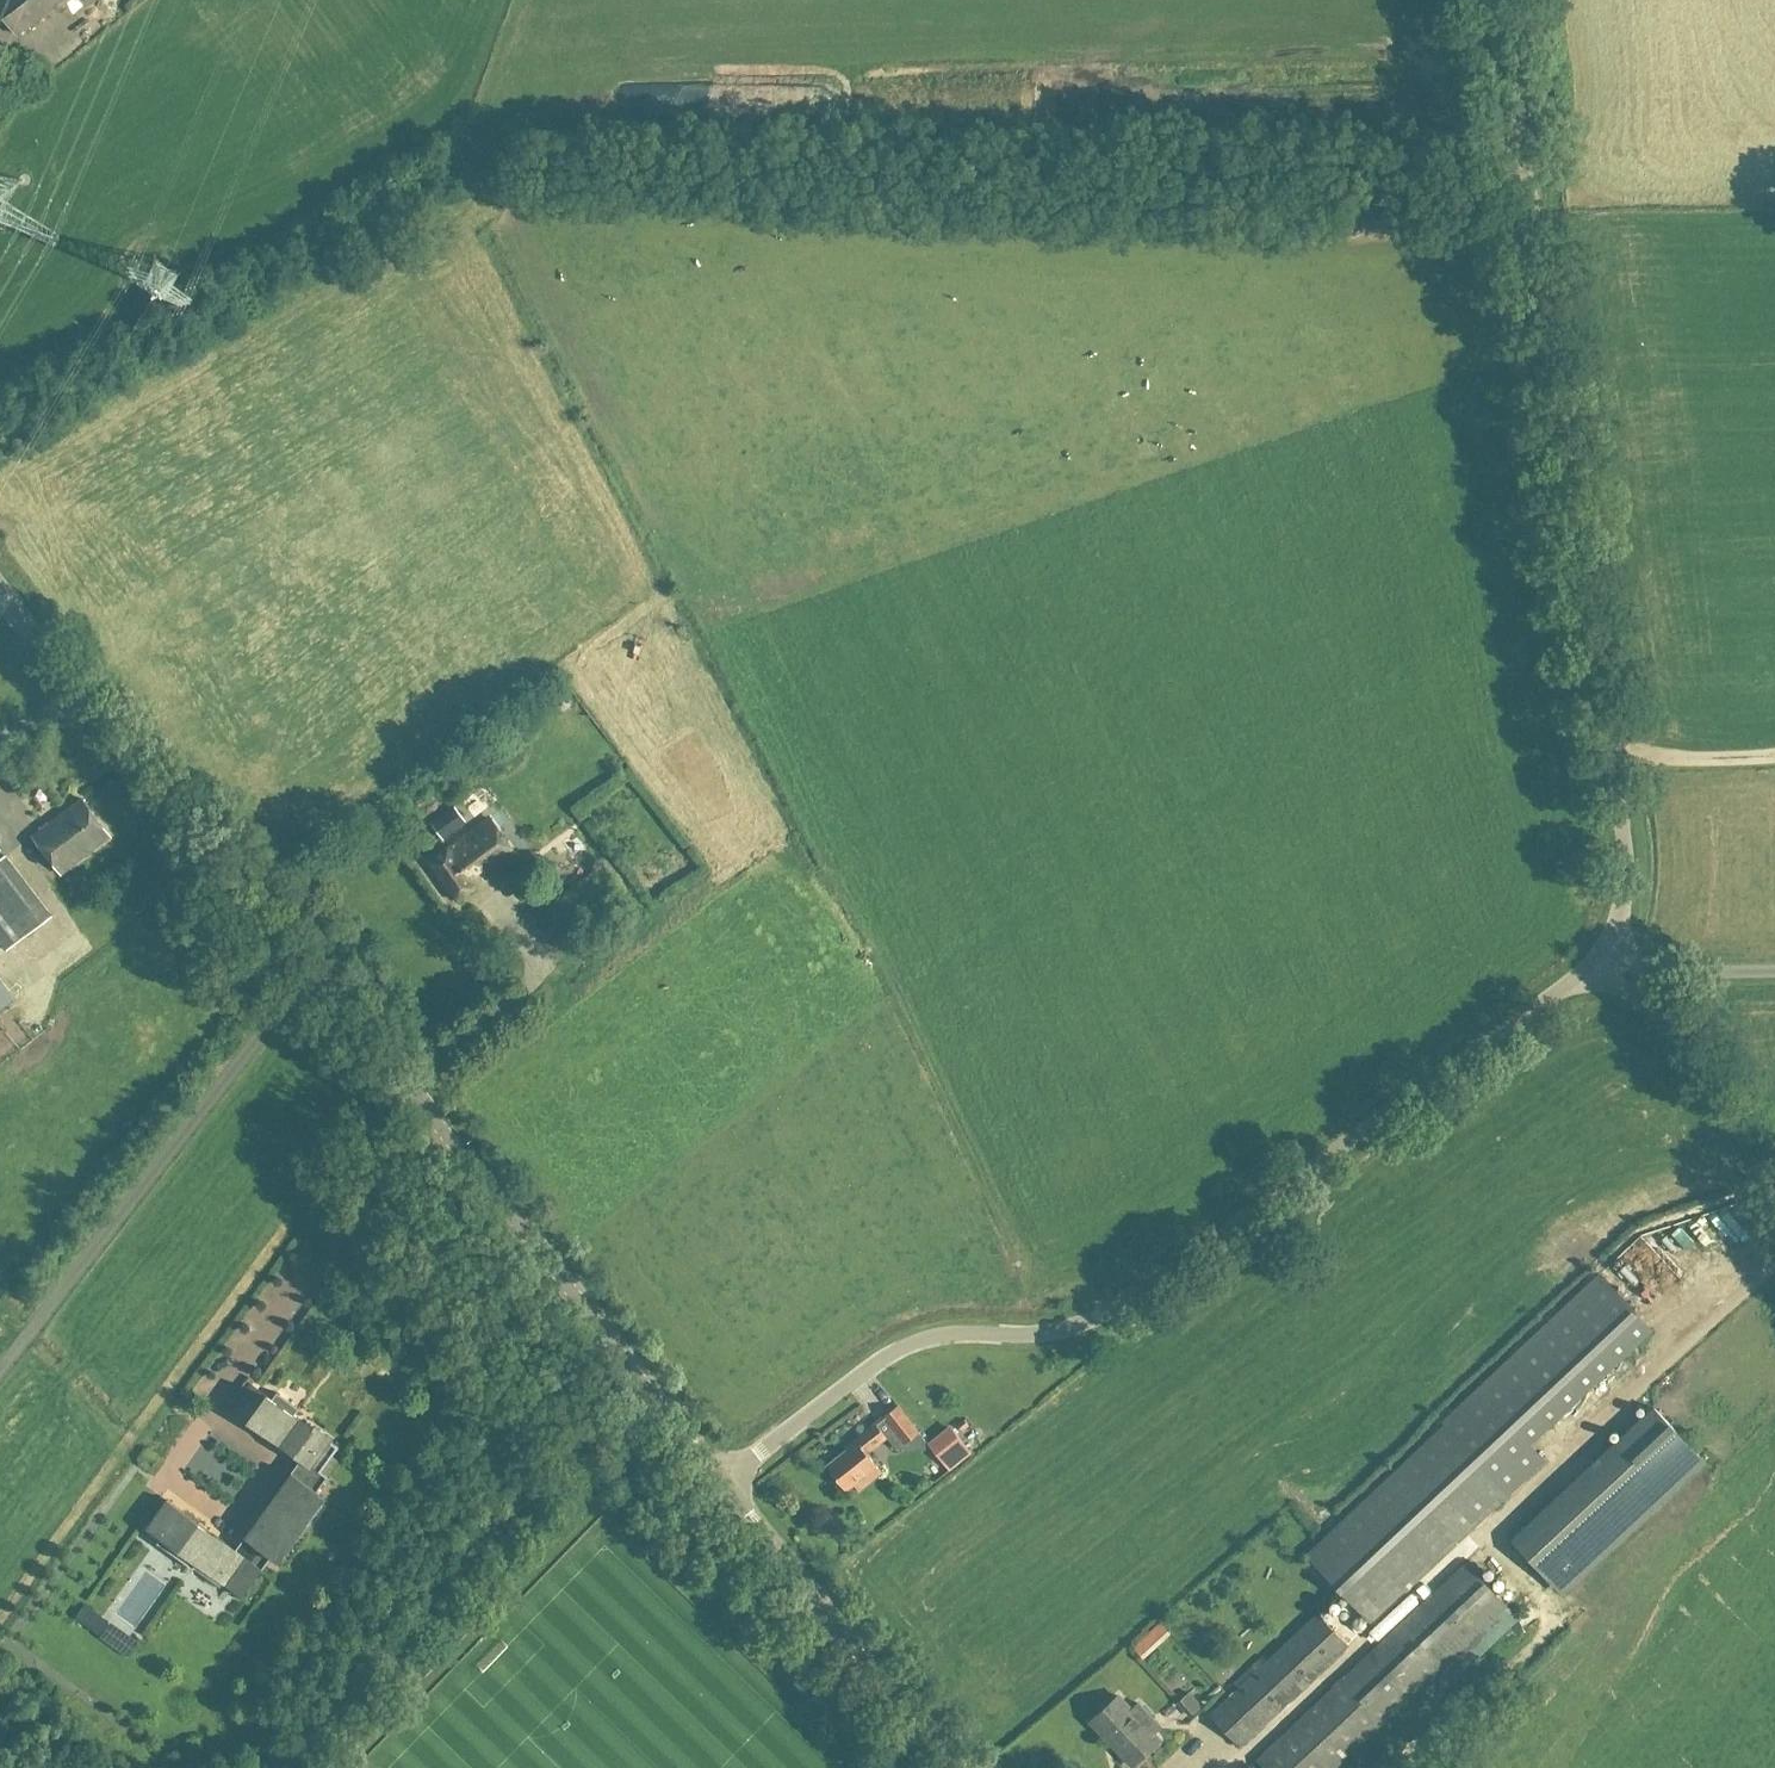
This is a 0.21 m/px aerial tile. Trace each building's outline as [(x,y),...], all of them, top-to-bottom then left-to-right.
[(65,0),(0,0),(0,12),(18,36),(65,0)] [(61,873),(111,835),(82,797),(32,835),(61,873)] [(444,838),(467,821),(456,805),(433,822),(444,838)] [(477,885),(518,856),(492,819),(450,849),(450,848),(431,861),(459,900),(478,887),(477,885)] [(5,854),(0,859),(0,941),(6,949),(52,915),(5,854)] [(558,880),(574,870),(567,859),(551,869),(558,880)] [(13,995),(0,978),(0,1005),(13,995)] [(1445,1422),(1306,1553),(1371,1621),(1509,1490),(1544,1457),(1530,1443),(1652,1328),(1601,1275),(1445,1422)] [(242,1595),(271,1554),(279,1560),(306,1523),(308,1525),(324,1503),(321,1501),(326,1496),(319,1491),(330,1475),(322,1469),(339,1446),(331,1440),(334,1436),(316,1423),(313,1427),(295,1414),(299,1407),(277,1391),(273,1398),(251,1382),(232,1408),(301,1458),(292,1471),(288,1468),(265,1500),(269,1503),(236,1549),(167,1499),(147,1527),(161,1536),(157,1541),(193,1567),(194,1566),(239,1598),(241,1595),(242,1595)] [(883,1417),(904,1443),(921,1430),(899,1403),(883,1417)] [(1563,1593),(1705,1460),(1653,1404),(1511,1538),(1563,1593)] [(876,1465),(866,1452),(885,1436),(874,1422),(843,1447),(845,1450),(826,1466),(845,1490),(876,1465)] [(951,1425),(928,1442),(950,1470),(973,1452),(951,1425)] [(1505,1602),(1466,1561),(1258,1757),(1268,1767),(1330,1767),(1505,1602)] [(86,1603),(76,1616),(91,1627),(101,1614),(86,1603)] [(1243,1741),(1347,1643),(1318,1612),(1213,1710),(1243,1741)] [(1161,1619),(1148,1632),(1159,1643),(1172,1631),(1161,1619)] [(1153,1645),(1141,1653),(1167,1690),(1179,1681),(1153,1645)] [(1174,1705),(1190,1720),(1202,1707),(1186,1692),(1174,1705)] [(1118,1695),(1090,1721),(1131,1765),(1159,1739),(1154,1733),(1145,1723),(1154,1715),(1139,1699),(1130,1708),(1118,1695)] [(1390,1749),(1368,1767),(1406,1767),(1390,1749)]
